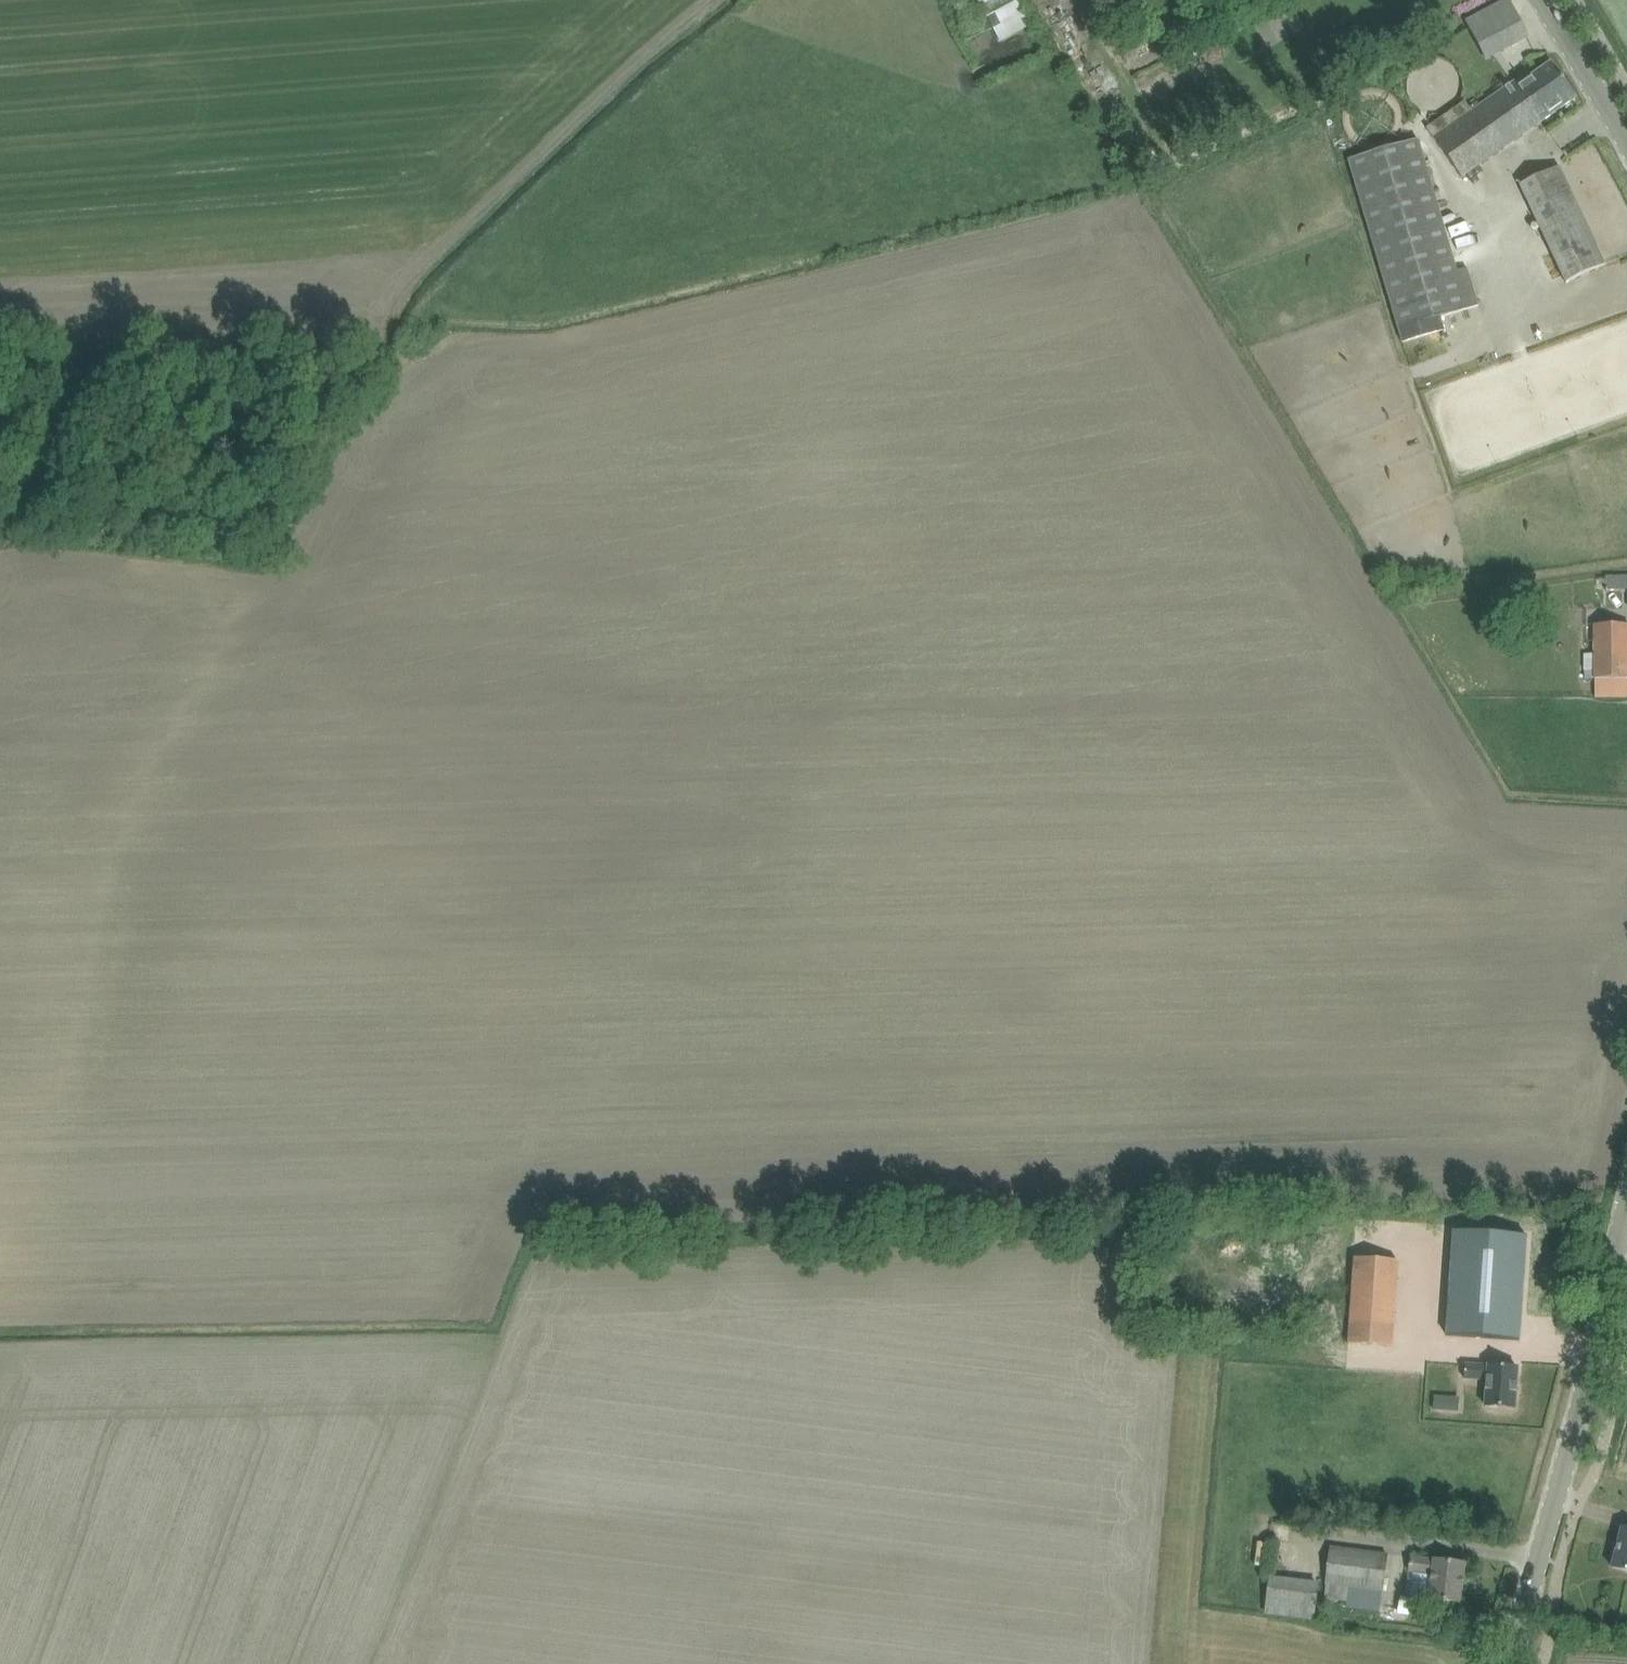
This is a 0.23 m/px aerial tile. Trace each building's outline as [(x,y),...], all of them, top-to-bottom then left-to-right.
[(988,14),(1015,0),(993,0),(983,5),(988,14)] [(989,14),(1000,40),(1034,26),(1024,0),(1023,0),(989,14)] [(1490,9),(1467,22),(1472,31),(1454,40),(1469,68),(1529,35),(1510,0),(1508,0),(1490,9)] [(1461,178),(1469,173),(1474,180),(1481,176),(1476,168),(1576,98),(1551,62),(1515,88),(1512,83),(1472,111),(1465,101),(1426,128),(1461,178)] [(1402,338),(1423,332),(1437,328),(1434,317),(1478,305),(1467,270),(1457,273),(1418,140),(1349,160),(1402,338)] [(1559,166),(1520,185),(1566,283),(1606,265),(1559,166)] [(1605,591),(1626,590),(1626,575),(1599,576),(1599,584),(1605,584),(1605,591)] [(1593,625),(1593,678),(1595,678),(1594,697),(1626,697),(1626,624),(1593,625)] [(1454,1231),(1447,1336),(1520,1341),(1527,1236),(1454,1231)] [(1354,1257),(1347,1344),(1391,1347),(1398,1261),(1354,1257)] [(1486,1407),(1493,1407),(1515,1409),(1518,1368),(1489,1366),(1465,1364),(1464,1378),(1488,1380),(1486,1407)] [(1435,1396),(1434,1409),(1443,1410),(1444,1396),(1435,1396)] [(1622,1528),(1612,1568),(1626,1571),(1626,1529),(1622,1528)] [(1331,1547),(1325,1598),(1380,1604),(1387,1554),(1331,1547)] [(1429,1600),(1439,1601),(1460,1604),(1465,1564),(1434,1560),(1411,1557),(1409,1571),(1432,1574),(1429,1600)] [(1268,1575),(1264,1614),(1314,1620),(1318,1581),(1268,1575)]
